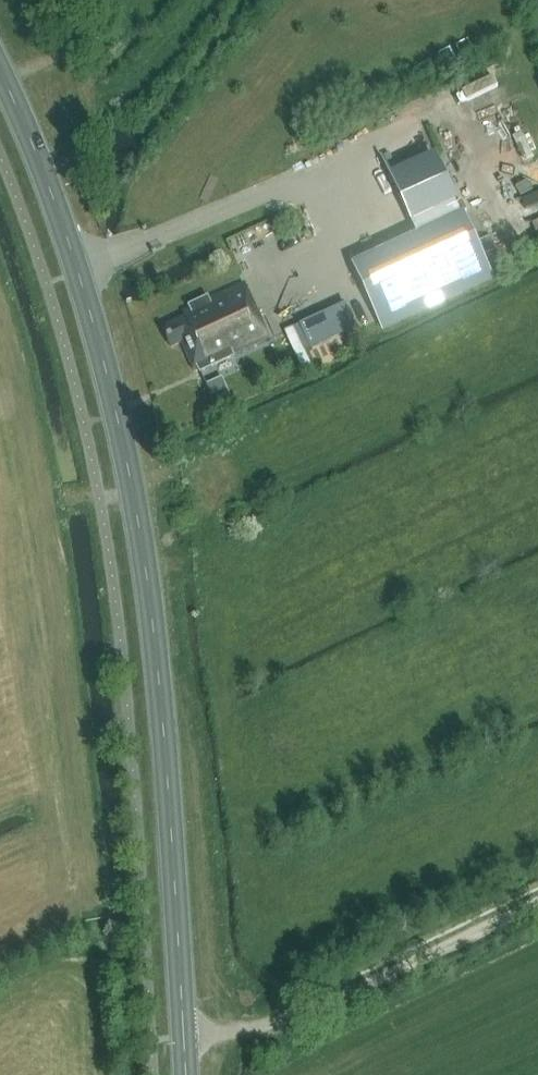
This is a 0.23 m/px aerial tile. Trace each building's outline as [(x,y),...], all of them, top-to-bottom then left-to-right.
[(375,159),(381,170),(391,165),(385,154),(375,159)] [(394,181),(413,222),(455,203),(436,161),(394,181)] [(521,225),(537,218),(537,174),(505,189),(521,225)] [(357,268),(385,328),(492,280),(464,221),(357,268)] [(200,369),(200,370),(268,339),(244,284),(183,312),(186,317),(162,327),(171,347),(181,342),(194,371),(200,369)] [(314,373),(304,351),(310,348),(299,324),(284,331),(305,377),(314,373)]
